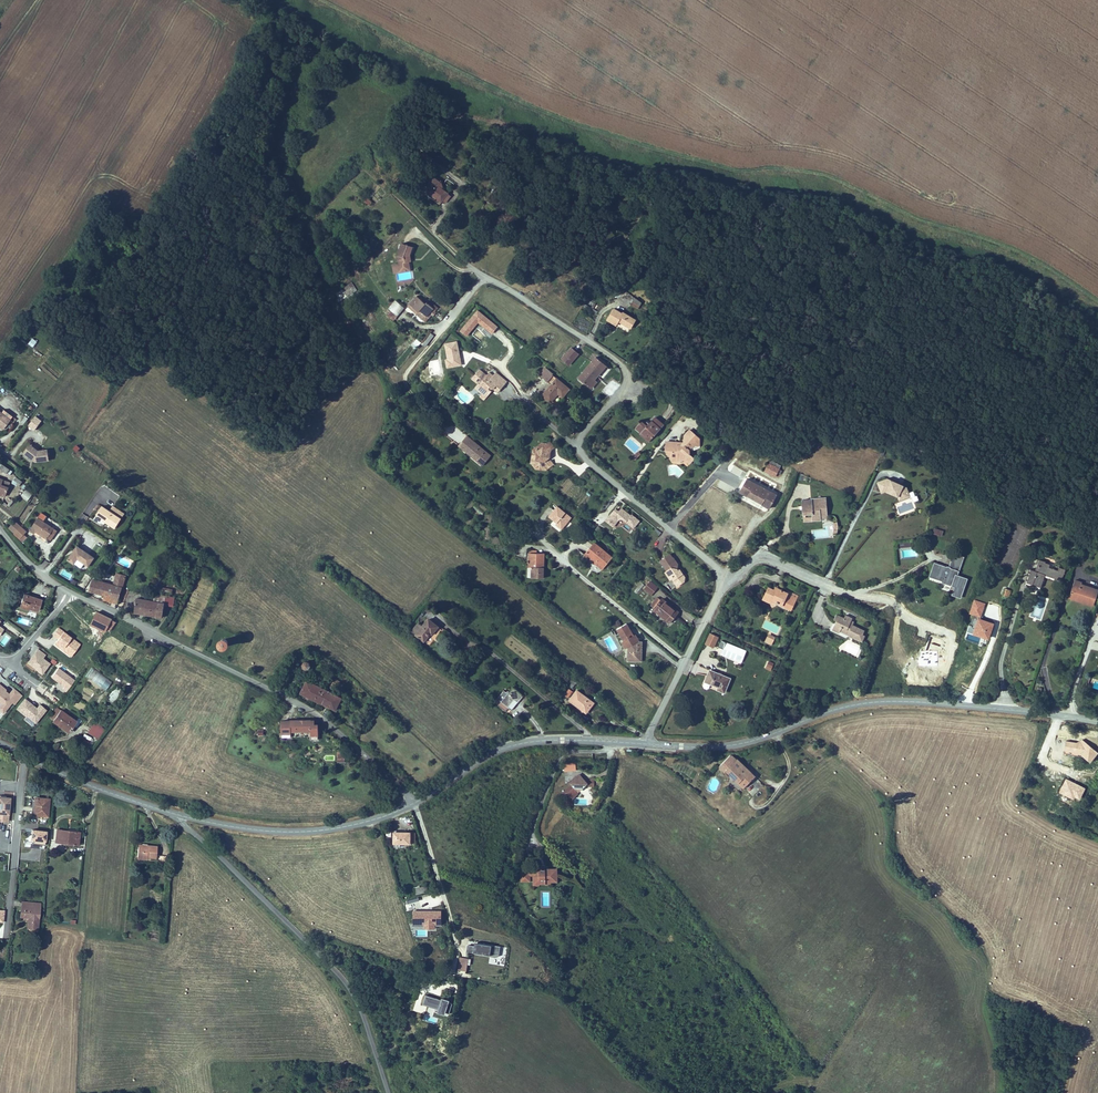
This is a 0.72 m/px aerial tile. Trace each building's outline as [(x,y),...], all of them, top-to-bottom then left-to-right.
[(431,166),(421,159),(415,167),(420,171),(423,168),(427,171),(431,166)] [(429,184),(421,195),(438,208),(439,207),(442,209),(448,202),(433,192),(435,189),(429,184)] [(436,212),(438,208),(421,195),(418,199),(436,212)] [(391,265),(393,274),(410,271),(409,262),(411,262),(410,254),(412,248),(401,243),(396,256),(397,264),(391,265)] [(351,282),(335,294),(341,302),(357,290),(351,282)] [(416,296),(408,305),(416,312),(414,313),(425,323),(431,316),(432,317),(436,313),(432,310),(434,309),(426,302),(425,303),(416,296)] [(637,310),(642,303),(635,298),(630,304),(637,310)] [(492,335),(498,327),(478,310),(460,332),(468,338),(479,324),(492,335)] [(629,333),(617,326),(616,328),(607,323),(600,334),(610,340),(613,335),(624,342),(629,333)] [(551,331),(549,333),(547,331),(548,330),(539,324),(531,335),(540,342),(541,340),(548,345),(552,341),(553,341),(557,335),(551,331)] [(416,349),(420,341),(416,338),(411,346),(416,349)] [(458,342),(444,343),(447,368),(461,367),(458,342)] [(569,367),(579,354),(570,347),(560,360),(569,367)] [(577,378),(588,387),(594,379),(600,372),(606,365),(595,356),(577,378)] [(566,394),(570,389),(556,377),(555,378),(552,375),(553,374),(545,367),(538,375),(549,384),(540,395),(550,404),(558,395),(562,399),(566,394)] [(500,390),(503,386),(489,373),(486,376),(479,370),(471,379),(478,384),(481,387),(475,393),(483,401),(491,392),(490,391),(492,389),(493,390),(496,387),(500,390)] [(594,379),(588,387),(591,390),(597,382),(594,379)] [(608,396),(616,386),(610,381),(602,391),(608,396)] [(475,394),(475,393),(481,387),(478,384),(471,391),(475,394)] [(17,419),(4,409),(1,412),(10,419),(14,422),(17,419)] [(1,412),(0,411),(0,427),(3,429),(10,419),(1,412)] [(42,420),(36,415),(28,426),(34,431),(42,420)] [(450,424),(444,433),(458,443),(464,434),(450,424)] [(660,431),(651,424),(645,431),(643,433),(641,431),(637,428),(632,435),(637,440),(638,439),(642,442),(644,440),(649,444),(660,431)] [(696,443),(685,435),(680,441),(684,443),(680,448),(677,451),(674,451),(674,447),(662,447),(662,457),(669,457),(669,466),(676,466),(680,464),(683,465),(686,467),(690,461),(687,458),(685,454),(690,449),(692,449),(692,446),(696,446),(696,443)] [(638,439),(637,440),(636,441),(645,449),(649,444),(644,440),(642,442),(638,439)] [(476,466),(484,456),(466,441),(457,450),(476,466)] [(30,443),(23,453),(35,462),(50,460),(48,449),(39,450),(30,443)] [(481,471),(490,461),(484,456),(476,466),(481,471)] [(536,462),(531,461),(530,468),(530,470),(530,471),(531,472),(533,472),(539,473),(541,478),(544,478),(546,477),(544,473),(545,472),(544,471),(543,469),(543,467),(547,468),(547,466),(549,457),(543,456),(542,456),(537,456),(536,462)] [(9,475),(12,470),(2,464),(0,467),(0,469),(9,475)] [(547,466),(547,468),(543,467),(543,469),(544,471),(545,472),(544,473),(546,477),(551,473),(547,466)] [(767,469),(763,478),(774,484),(775,481),(779,483),(782,478),(778,476),(780,472),(771,468),(769,471),(767,469)] [(16,477),(11,483),(18,488),(22,482),(16,477)] [(5,496),(10,482),(0,478),(0,495),(5,496)] [(901,490),(882,481),(874,484),(877,493),(882,491),(894,496),(895,499),(903,496),(901,490)] [(877,493),(874,484),(872,485),(876,495),(881,494),(889,498),(892,499),(894,503),(904,498),(903,496),(895,499),(894,496),(882,491),(877,493)] [(769,514),(775,502),(772,500),(757,492),(747,487),(740,499),(760,510),(769,514)] [(757,492),(772,500),(774,496),(759,488),(757,492)] [(27,502),(33,494),(26,489),(20,496),(27,502)] [(822,520),(821,502),(806,503),(806,504),(796,505),(798,521),(800,520),(801,524),(808,524),(808,522),(815,521),(822,520)] [(115,529),(125,513),(113,505),(109,510),(102,505),(96,514),(102,518),(104,519),(102,521),(115,529)] [(619,511),(616,508),(605,522),(614,529),(618,524),(621,526),(624,523),(634,530),(640,521),(622,507),(619,511)] [(48,515),(41,510),(28,528),(35,533),(38,530),(52,539),(58,530),(45,520),(48,515)] [(26,529),(21,524),(15,531),(21,535),(26,529)] [(934,528),(932,534),(941,537),(943,531),(934,528)] [(900,557),(916,557),(916,542),(900,543),(900,557)] [(95,557),(77,545),(67,560),(74,565),(78,559),(89,567),(95,557)] [(611,563),(593,549),(582,562),(588,567),(591,563),(603,573),(611,563)] [(953,554),(950,560),(961,564),(963,557),(953,554)] [(526,575),(526,585),(543,585),(543,581),(544,575),(540,575),(540,561),(536,560),(529,560),(529,575),(526,575)] [(959,599),(966,579),(957,576),(961,564),(950,560),(948,567),(946,567),(946,568),(933,563),(930,572),(928,577),(941,582),(941,583),(953,588),(950,596),(959,599)] [(1029,570),(1024,583),(1039,588),(1044,576),(1061,581),(1064,570),(1058,568),(1057,571),(1048,568),(1049,565),(1044,563),(1045,562),(1038,560),(1033,572),(1029,570)] [(661,568),(668,577),(666,579),(671,586),(673,585),(678,593),(685,588),(686,584),(681,578),(680,579),(678,576),(679,570),(676,565),(674,566),(671,561),(661,568)] [(600,576),(603,573),(591,563),(588,567),(600,576)] [(124,582),(126,575),(117,573),(115,579),(124,582)] [(118,603),(124,582),(115,579),(114,585),(92,579),(89,591),(97,594),(103,595),(102,598),(118,603)] [(1082,583),(1074,580),(1068,596),(1082,601),(1083,599),(1093,603),(1097,590),(1081,585),(1082,583)] [(776,603),(781,605),(780,607),(791,612),(798,596),(787,591),(787,592),(778,589),(777,592),(773,590),(768,588),(765,594),(768,595),(765,601),(771,604),(772,602),(776,603)] [(1001,596),(1008,598),(1011,591),(1004,588),(1001,596)] [(657,594),(650,589),(644,596),(652,602),(657,594)] [(39,595),(26,591),(21,605),(30,608),(31,606),(40,609),(44,597),(39,595)] [(137,598),(134,613),(149,615),(162,617),(164,605),(174,607),(175,598),(155,594),(154,601),(137,598)] [(1082,601),(1068,596),(1067,599),(1092,607),(1093,603),(1083,599),(1082,601)] [(1041,621),(1048,600),(1037,597),(1030,617),(1041,621)] [(677,618),(661,605),(659,608),(656,605),(650,612),(653,615),(652,617),(668,630),(673,624),(677,618)] [(113,619),(96,611),(90,625),(107,632),(113,619)] [(27,626),(29,621),(18,617),(16,622),(27,626)] [(417,623),(410,633),(424,643),(429,635),(431,637),(439,627),(427,618),(421,626),(417,623)] [(612,624),(615,629),(621,625),(618,620),(612,624)] [(848,642),(862,648),(865,641),(862,640),(864,636),(852,631),(852,630),(848,628),(849,626),(849,624),(842,621),(841,624),(834,622),(832,627),(835,628),(831,637),(839,640),(840,639),(841,634),(850,638),(848,642)] [(70,658),(81,645),(58,627),(49,638),(55,642),(53,645),(70,658)] [(633,644),(626,631),(618,636),(624,649),(622,650),(624,654),(629,655),(629,671),(643,671),(643,669),(643,651),(640,651),(637,651),(633,644)] [(714,649),(718,637),(709,634),(705,645),(714,649)] [(775,638),(768,634),(764,643),(771,646),(775,638)] [(220,640),(220,641),(219,642),(219,644),(219,645),(220,646),(221,647),(223,647),(224,647),(225,647),(227,646),(227,645),(228,644),(228,642),(227,641),(227,640),(226,639),(224,639),(223,639),(222,639),(220,640)] [(742,664),(747,650),(726,643),(723,650),(718,648),(716,654),(742,664)] [(43,674),(50,664),(43,658),(46,655),(38,649),(28,663),(43,674)] [(305,669),(307,669),(309,669),(310,668),(311,667),(311,665),(311,663),(310,662),(308,661),(307,661),(305,661),(304,663),(303,664),(303,666),(304,668),(305,669)] [(774,664),(768,661),(765,669),(771,671),(774,664)] [(75,680),(58,668),(52,677),(65,686),(63,689),(67,691),(75,680)] [(107,690),(112,680),(90,669),(85,679),(107,690)] [(730,679),(709,671),(707,675),(704,683),(718,688),(717,690),(725,693),(730,679)] [(343,698),(307,680),(300,693),(318,702),(337,711),(343,698)] [(22,696),(13,689),(9,694),(4,690),(3,691),(1,690),(2,688),(0,686),(0,704),(1,704),(0,705),(0,710),(3,712),(11,702),(14,704),(22,696)] [(507,708),(511,711),(516,704),(522,696),(512,688),(509,692),(507,691),(506,692),(504,690),(496,701),(499,704),(497,707),(504,712),(507,708)] [(112,690),(108,701),(114,703),(118,693),(112,690)] [(565,697),(569,699),(574,693),(570,690),(565,697)] [(594,703),(576,690),(574,693),(569,699),(567,702),(584,714),(589,707),(591,708),(594,703)] [(24,720),(33,727),(46,710),(40,705),(37,708),(25,699),(16,709),(26,717),(24,720)] [(77,721),(61,710),(53,721),(69,733),(77,721)] [(318,739),(319,724),(315,724),(315,720),(313,720),(282,719),(282,736),(291,736),(291,730),(312,730),(312,739),(318,739)] [(88,732),(98,739),(105,730),(94,723),(88,732)] [(1080,745),(1066,746),(1066,754),(1083,754),(1085,757),(1091,766),(1097,762),(1082,739),(1080,745)] [(743,789),(756,777),(737,759),(736,760),(731,755),(726,759),(717,768),(723,774),(725,772),(743,789)] [(586,781),(585,774),(574,774),(574,782),(586,781)] [(603,797),(603,792),(600,792),(593,791),(590,788),(587,787),(582,791),(582,794),(581,794),(572,801),(572,802),(570,803),(572,806),(574,804),(578,810),(586,804),(584,801),(586,800),(587,799),(590,800),(594,797),(603,797)] [(8,823),(9,802),(5,801),(5,799),(6,798),(0,797),(0,813),(0,814),(0,817),(0,822),(8,823)] [(48,801),(35,800),(35,805),(34,817),(47,818),(48,801)] [(45,849),(46,831),(27,830),(26,848),(45,849)] [(55,833),(54,845),(78,847),(79,833),(66,831),(65,834),(55,833)] [(394,840),(393,855),(400,855),(400,852),(410,852),(411,841),(404,841),(394,840)] [(147,857),(157,858),(158,845),(148,844),(148,847),(138,846),(138,856),(147,857)] [(559,885),(559,879),(547,878),(547,879),(544,878),(544,877),(542,877),(537,877),(536,881),(532,881),(532,879),(523,878),(522,889),(531,889),(531,884),(535,884),(535,894),(541,894),(541,892),(546,892),(547,889),(552,889),(552,885),(559,885)] [(27,928),(37,929),(40,903),(22,901),(21,916),(28,917),(27,928)] [(430,904),(419,907),(421,912),(432,909),(430,904)] [(468,946),(467,953),(499,957),(501,947),(475,944),(474,946),(468,946)] [(459,958),(458,971),(467,972),(467,965),(471,966),(471,958),(459,958)] [(425,995),(422,1004),(450,1013),(453,1003),(425,995)]
